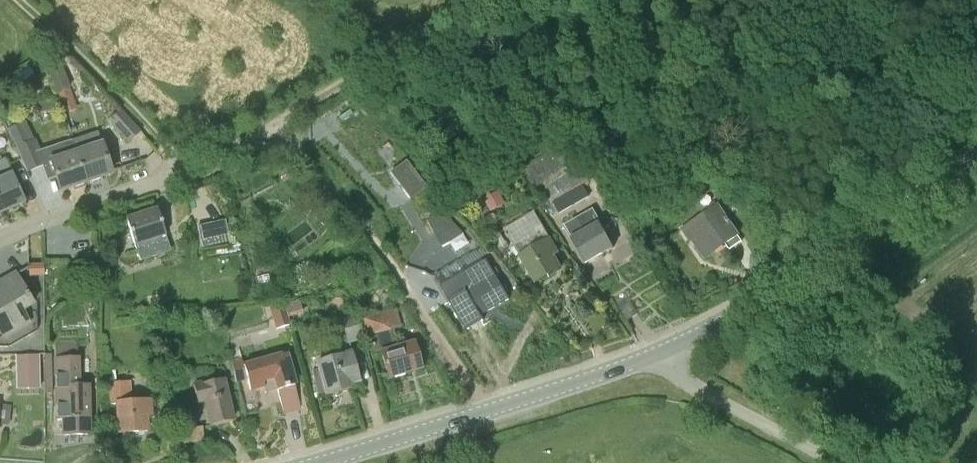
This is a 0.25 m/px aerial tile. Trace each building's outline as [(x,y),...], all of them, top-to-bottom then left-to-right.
[(56,93),(70,89),(60,59),(46,64),(56,93)] [(128,142),(139,132),(121,111),(109,121),(128,142)] [(8,130),(17,151),(30,146),(21,125),(8,130)] [(110,174),(101,145),(97,133),(72,142),(76,154),(85,182),(110,174)] [(39,167),(30,146),(17,151),(27,172),(39,167)] [(60,191),(85,182),(76,154),(50,162),(60,191)] [(406,154),(392,166),(414,191),(428,179),(406,154)] [(3,212),(25,202),(5,159),(0,161),(0,171),(3,177),(0,179),(0,205),(3,212)] [(245,166),(248,173),(262,167),(260,161),(245,166)] [(584,187),(565,198),(570,208),(589,197),(584,187)] [(504,205),(498,192),(486,198),(493,211),(504,205)] [(565,198),(563,196),(553,202),(559,214),(570,208),(565,198)] [(718,206),(684,229),(704,259),(738,235),(718,206)] [(149,241),(166,236),(157,209),(125,219),(134,246),(135,246),(140,261),(154,256),(149,241)] [(614,248),(600,224),(599,224),(591,210),(563,226),(571,240),(585,264),(614,248)] [(443,246),(464,233),(443,211),(427,219),(443,246)] [(558,253),(550,239),(551,239),(534,212),(504,230),(521,257),(536,283),(561,269),(553,256),(558,253)] [(487,225),(500,251),(508,248),(494,222),(487,225)] [(215,244),(211,224),(197,227),(201,248),(215,244)] [(43,265),(29,265),(29,276),(43,275),(43,265)] [(33,304),(15,273),(3,280),(5,284),(0,287),(0,332),(3,338),(29,323),(21,311),(33,304)] [(259,284),(270,281),(268,274),(257,277),(259,284)] [(466,293),(465,292),(450,301),(461,318),(460,319),(462,323),(464,322),(468,330),(483,321),(481,316),(509,300),(495,276),(466,293)] [(612,299),(626,321),(638,314),(625,291),(612,299)] [(283,303),(270,307),(277,330),(289,326),(283,303)] [(355,311),(339,316),(347,344),(363,339),(355,311)] [(374,357),(381,355),(388,378),(421,368),(414,344),(398,348),(388,312),(362,320),(367,337),(368,337),(374,357)] [(64,435),(89,435),(87,386),(78,387),(77,345),(55,345),(57,420),(63,420),(64,435)] [(342,355),(321,361),(319,350),(307,353),(310,364),(318,362),(327,395),(351,389),(349,383),(359,380),(352,354),(342,357),(342,355)] [(235,381),(246,378),(250,390),(264,386),(262,381),(274,378),(283,413),(300,408),(285,354),(242,366),(241,359),(231,363),(235,381)] [(38,355),(16,356),(17,390),(39,390),(38,355)] [(152,370),(152,378),(160,378),(160,370),(152,370)] [(197,403),(205,401),(210,426),(232,422),(223,380),(193,386),(197,403)] [(150,400),(132,402),(131,382),(109,383),(110,405),(117,405),(118,433),(147,432),(146,417),(151,416),(150,400)] [(177,431),(179,443),(204,439),(202,427),(177,431)]
